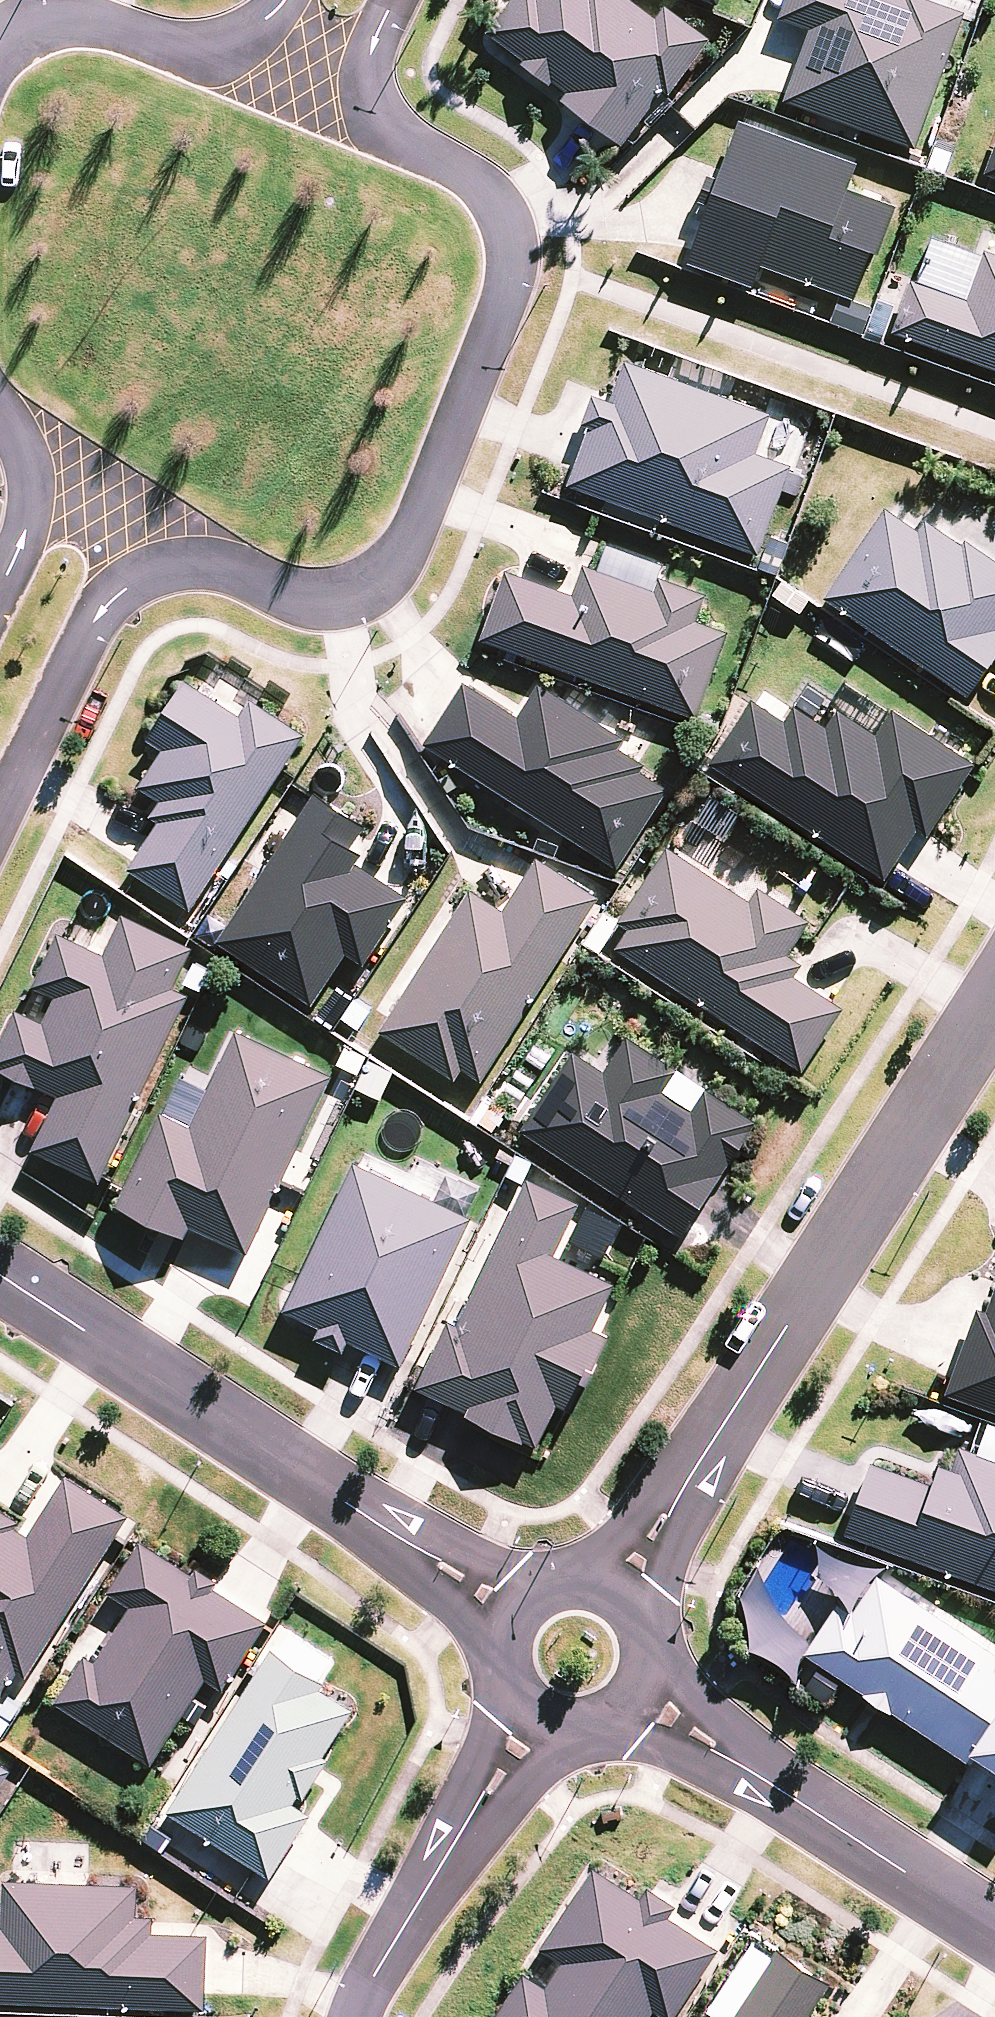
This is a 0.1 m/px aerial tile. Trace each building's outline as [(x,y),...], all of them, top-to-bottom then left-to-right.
[(484,36),(520,62),(516,67),(546,89),(550,84),(565,96),(559,104),(620,149),(658,97),(663,100),(706,42),(662,10),(653,22),(623,0),(511,0),(484,36)] [(714,8),(718,0),(694,0),(714,8)] [(913,152),(962,18),(913,0),(906,0),(904,5),(891,0),(784,0),(775,23),(806,34),(780,104),(913,152)] [(757,270),(849,303),(857,281),(865,283),(891,211),(844,194),(853,169),(735,126),(683,268),(749,292),(757,270)] [(982,178),(994,183),(994,141),(982,178)] [(994,376),(994,259),(982,254),(964,304),(909,284),(889,338),(994,376)] [(868,313),(835,300),(827,323),(860,335),(868,313)] [(863,338),(878,344),(889,315),(873,309),(863,338)] [(586,431),(565,489),(754,559),(788,468),(753,456),(767,418),(622,365),(607,405),(591,399),(580,429),(586,431)] [(821,601),(963,699),(994,654),(994,566),(962,543),(959,549),(923,523),(915,534),(883,512),(821,601)] [(785,546),(767,539),(755,571),(773,578),(785,546)] [(502,575),(477,644),(693,721),(723,636),(692,625),(702,599),(657,583),(652,595),(582,570),(571,600),(502,575)] [(187,912),(302,739),(248,704),(237,721),(181,684),(142,743),(159,753),(135,790),(158,805),(148,820),(156,826),(125,872),(187,912)] [(423,748),(614,871),(664,792),(637,775),(641,769),(614,751),(620,742),(537,688),(515,721),(462,688),(423,748)] [(749,705),(706,768),(879,882),(913,832),(923,838),(971,767),(890,714),(873,739),(834,713),(822,732),(791,711),(781,726),(749,705)] [(215,945),(309,1007),(343,957),(359,968),(404,900),(352,865),(358,857),(346,849),(360,828),(314,797),(310,802),(215,945)] [(626,932),(613,952),(800,1072),(840,1010),(791,979),(798,968),(783,958),(805,924),(755,891),(746,904),(665,852),(616,926),(626,932)] [(478,1084),(595,899),(535,861),(501,915),(468,894),(378,1035),(452,1083),(459,1072),(478,1084)] [(98,1185),(186,998),(170,991),(189,950),(121,918),(102,959),(55,937),(30,991),(51,1001),(40,1026),(13,1013),(0,1040),(0,1073),(56,1099),(30,1154),(98,1185)] [(188,1229),(245,1256),(330,1080),(234,1035),(189,1129),(158,1115),(114,1207),(183,1239),(188,1229)] [(572,1055),(519,1134),(676,1239),(752,1125),(747,1122),(702,1092),(689,1112),(660,1093),(673,1073),(625,1041),(602,1075),(572,1055)] [(346,1343),(399,1369),(469,1221),(351,1166),(281,1313),(315,1329),(310,1341),(340,1355),(346,1343)] [(573,1207),(523,1183),(455,1326),(446,1322),(413,1392),(462,1415),(461,1417),(520,1445),(521,1443),(533,1448),(552,1408),(570,1416),(607,1338),(589,1330),(610,1286),(549,1257),(573,1207)] [(994,1284),(983,1315),(972,1311),(941,1396),(994,1416),(994,1284)] [(994,1591),(994,1462),(969,1452),(956,1448),(948,1471),(934,1466),(927,1486),(869,1466),(843,1537),(864,1545),(994,1591)] [(130,1510),(67,1470),(30,1530),(18,1522),(22,1515),(0,1502),(0,1693),(18,1665),(29,1671),(130,1510)] [(55,1695),(153,1757),(207,1672),(224,1683),(268,1614),(215,1581),(219,1574),(197,1560),(193,1567),(142,1534),(109,1585),(132,1599),(96,1655),(85,1648),(55,1695)] [(972,1770),(979,1759),(994,1769),(994,1657),(876,1577),(849,1616),(835,1606),(801,1656),(972,1770)] [(326,1676),(273,1642),(169,1804),(271,1869),(311,1807),(294,1796),(298,1789),(304,1793),(330,1753),(323,1749),(353,1702),(322,1683),(326,1676)] [(12,1762),(0,1755),(0,1782),(12,1762)] [(497,2014),(502,2016),(649,2016),(658,2004),(675,2015),(722,1944),(673,1911),(680,1900),(651,1881),(644,1892),(598,1862),(543,1944),(565,1958),(549,1982),(527,1968),(497,2014)] [(205,2001),(207,1928),(197,1928),(153,1926),(153,1909),(137,1909),(138,1876),(6,1872),(4,1921),(0,1921),(0,1994),(205,2001)] [(781,1942),(778,1947),(731,2016),(806,2016),(833,1976),(781,1942)]
